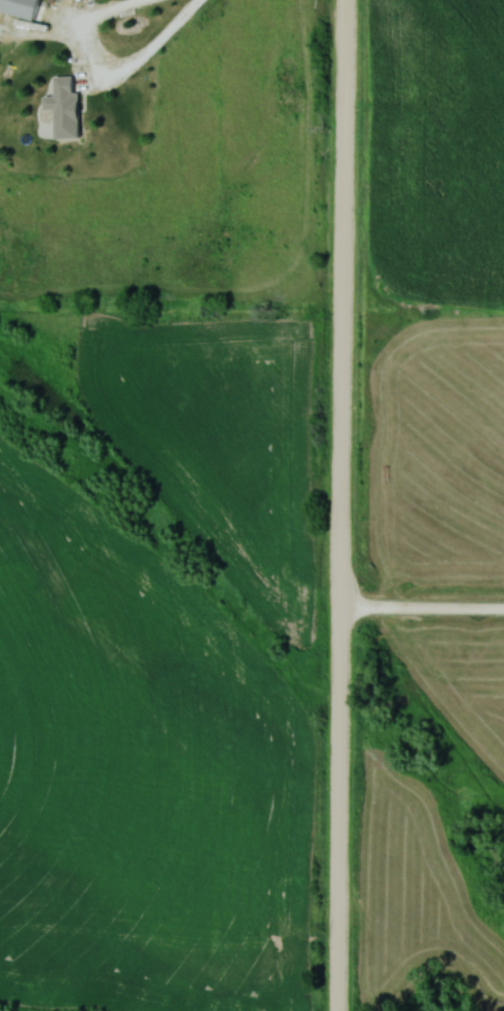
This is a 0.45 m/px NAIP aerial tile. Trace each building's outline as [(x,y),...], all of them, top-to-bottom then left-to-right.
[(41,20),(46,0),(1,0),(0,5),(0,10),(41,20)] [(86,138),(85,76),(60,77),(60,96),(51,96),(51,110),(61,110),(62,138),(86,138)]
